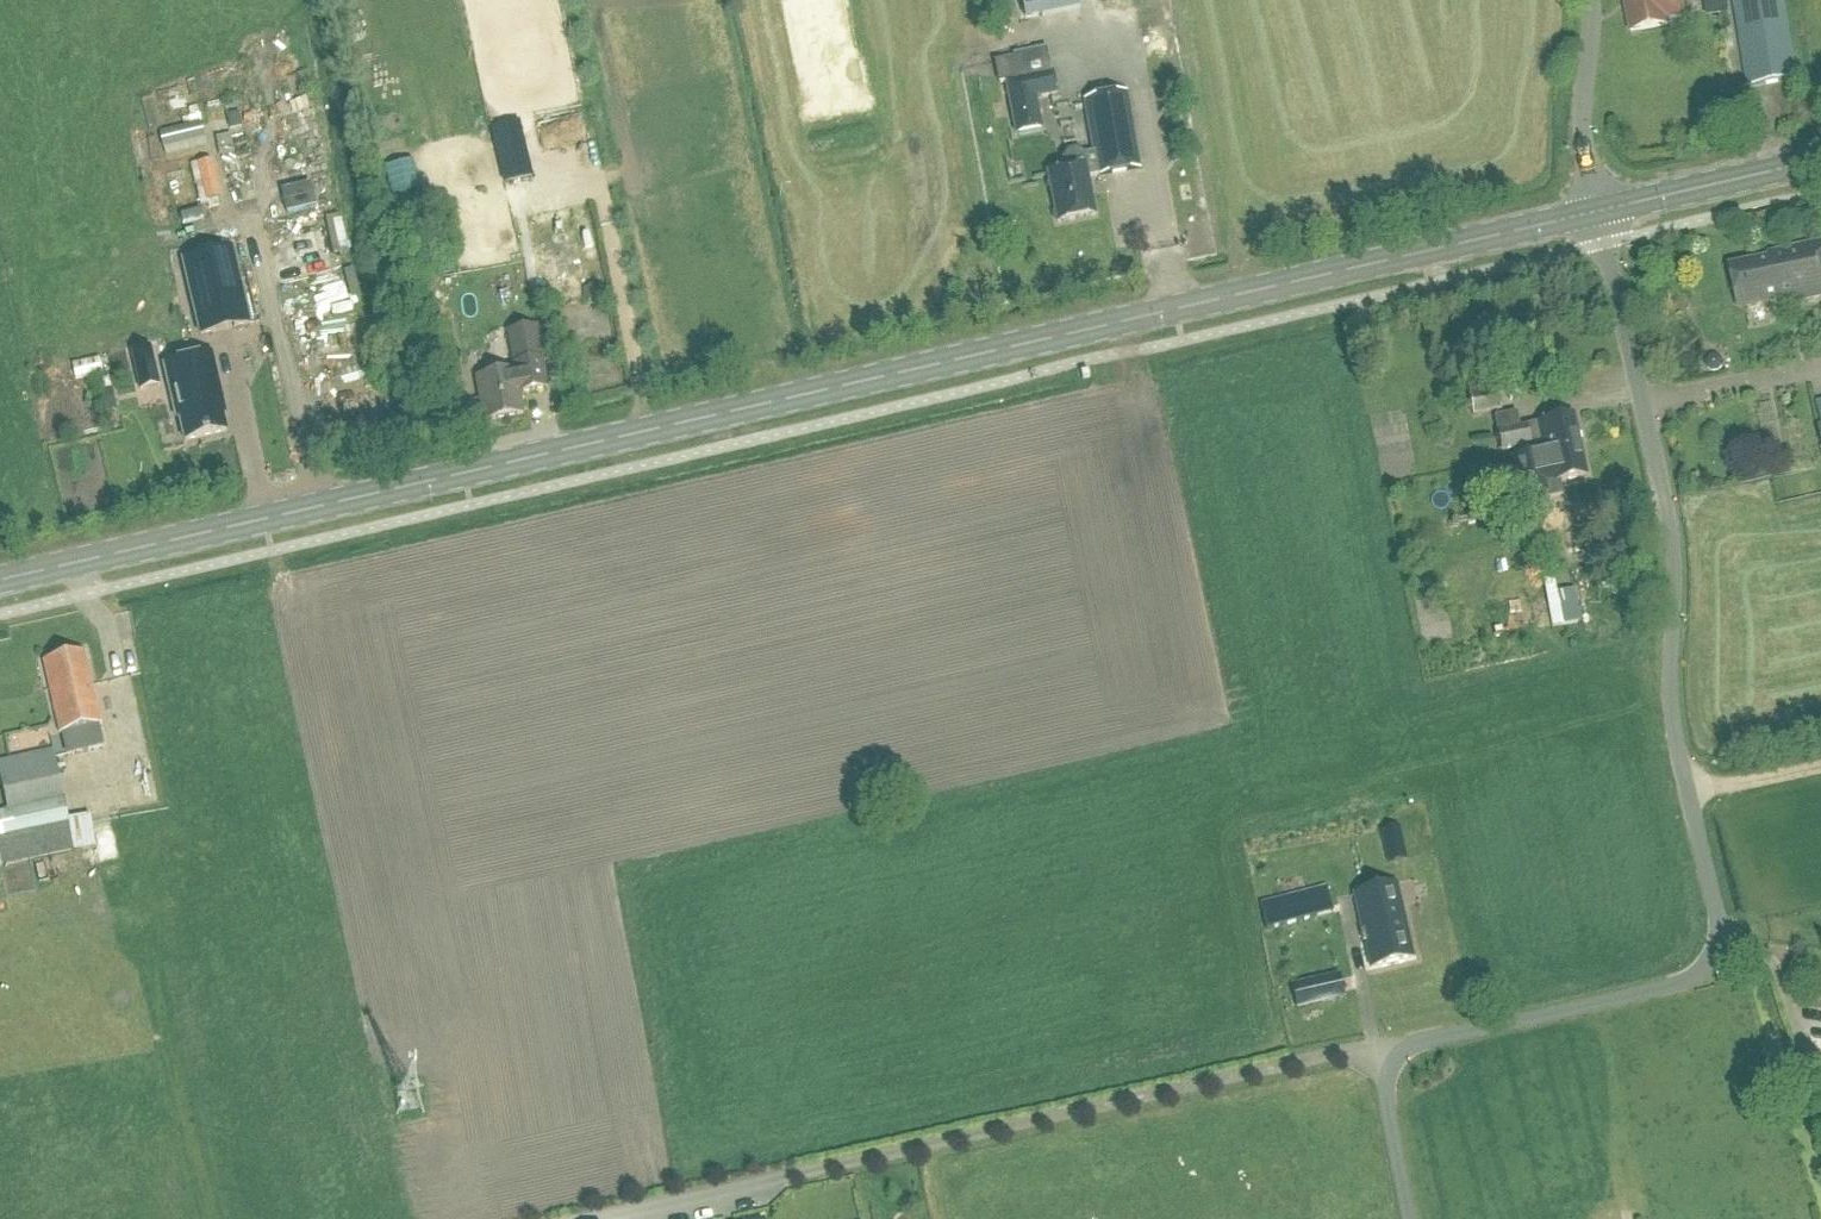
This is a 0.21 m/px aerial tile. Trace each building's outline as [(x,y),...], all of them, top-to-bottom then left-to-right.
[(1025,22),(1080,10),(1078,0),(1020,0),(1025,22)] [(1668,21),(1684,18),(1681,0),(1625,0),(1632,34),(1669,27),(1668,21)] [(1714,18),(1730,15),(1727,0),(1711,0),(1714,18)] [(1782,0),(1734,0),(1748,90),(1795,82),(1782,0)] [(1005,54),(1008,79),(1044,76),(1041,51),(1005,54)] [(188,76),(195,95),(226,81),(218,63),(188,76)] [(1006,85),(1013,122),(1016,136),(1042,131),(1039,117),(1036,100),(1057,96),(1053,75),(1006,85)] [(1048,175),(1058,224),(1095,217),(1087,180),(1099,177),(1100,178),(1139,172),(1126,95),(1085,102),(1094,154),(1084,155),(1076,151),(1066,153),(1062,160),(1064,172),(1048,175)] [(1820,299),(1820,246),(1767,257),(1768,261),(1730,269),(1739,313),(1780,305),(1781,308),(1820,299)] [(183,261),(200,337),(249,326),(232,250),(183,261)] [(586,304),(601,301),(598,286),(583,289),(586,304)] [(345,313),(343,301),(323,304),(325,316),(345,313)] [(519,395),(547,390),(536,329),(508,334),(514,366),(513,366),(514,373),(476,380),(484,424),(523,416),(519,395)] [(485,338),(487,358),(505,356),(503,336),(485,338)] [(226,416),(212,357),(164,368),(176,421),(179,420),(185,443),(227,433),(223,417),(226,416)] [(1088,372),(1079,374),(1081,382),(1090,379),(1088,372)] [(1465,388),(1467,397),(1472,419),(1501,413),(1496,391),(1489,392),(1487,383),(1465,388)] [(1543,455),(1581,448),(1574,418),(1520,429),(1517,415),(1493,420),(1500,454),(1541,446),(1543,455)] [(1543,455),(1514,461),(1523,505),(1563,497),(1560,483),(1587,478),(1581,448),(1543,455)] [(85,654),(43,664),(59,737),(102,727),(85,654)] [(41,748),(36,728),(0,736),(0,757),(41,748)] [(70,836),(93,831),(89,816),(67,821),(63,800),(64,800),(60,781),(66,780),(60,751),(0,764),(0,781),(7,814),(0,816),(0,867),(74,851),(70,836)] [(1413,960),(1396,886),(1353,896),(1370,970),(1413,960)] [(1267,931),(1332,914),(1325,888),(1260,906),(1267,931)] [(1338,976),(1292,987),(1297,1011),(1345,1001),(1338,976)]
